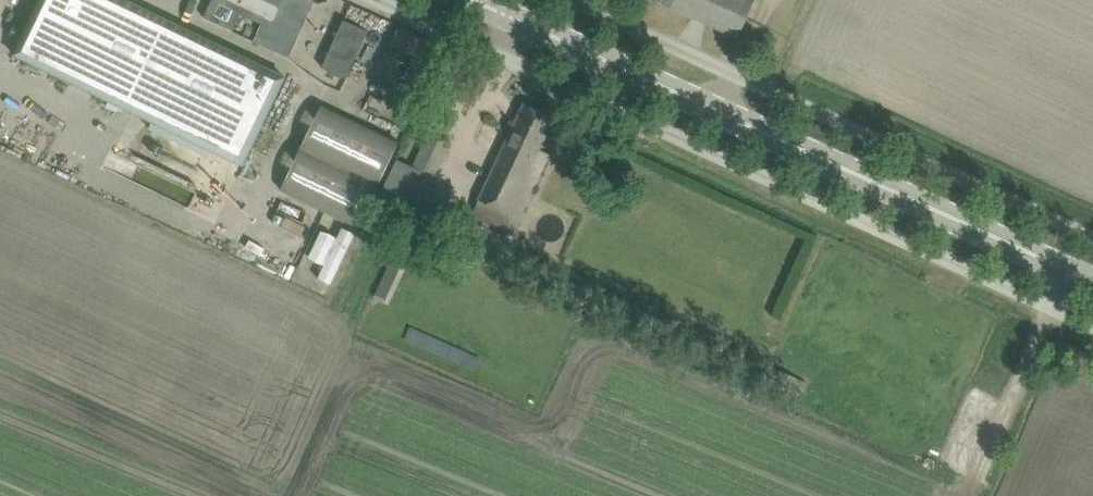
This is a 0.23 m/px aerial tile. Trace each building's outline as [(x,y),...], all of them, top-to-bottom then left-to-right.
[(14,54),(153,121),(149,128),(209,157),(213,150),(243,165),(285,77),(126,0),(40,0),(14,54)] [(272,21),(281,0),(224,0),(272,21)] [(737,39),(755,0),(651,0),(737,39)] [(345,20),(324,69),(346,79),(368,31),(345,20)] [(273,51),(289,59),(300,33),(284,26),(273,51)] [(523,106),(514,124),(471,217),(511,234),(548,155),(538,151),(553,119),(523,106)] [(361,167),(353,186),(379,197),(396,158),(347,137),(339,158),(361,167)] [(381,196),(414,212),(443,153),(425,143),(412,169),(398,162),(381,196)] [(326,263),(321,280),(339,285),(356,227),(325,218),(312,259),(326,263)] [(773,385),(800,399),(808,383),(781,370),(773,385)]
